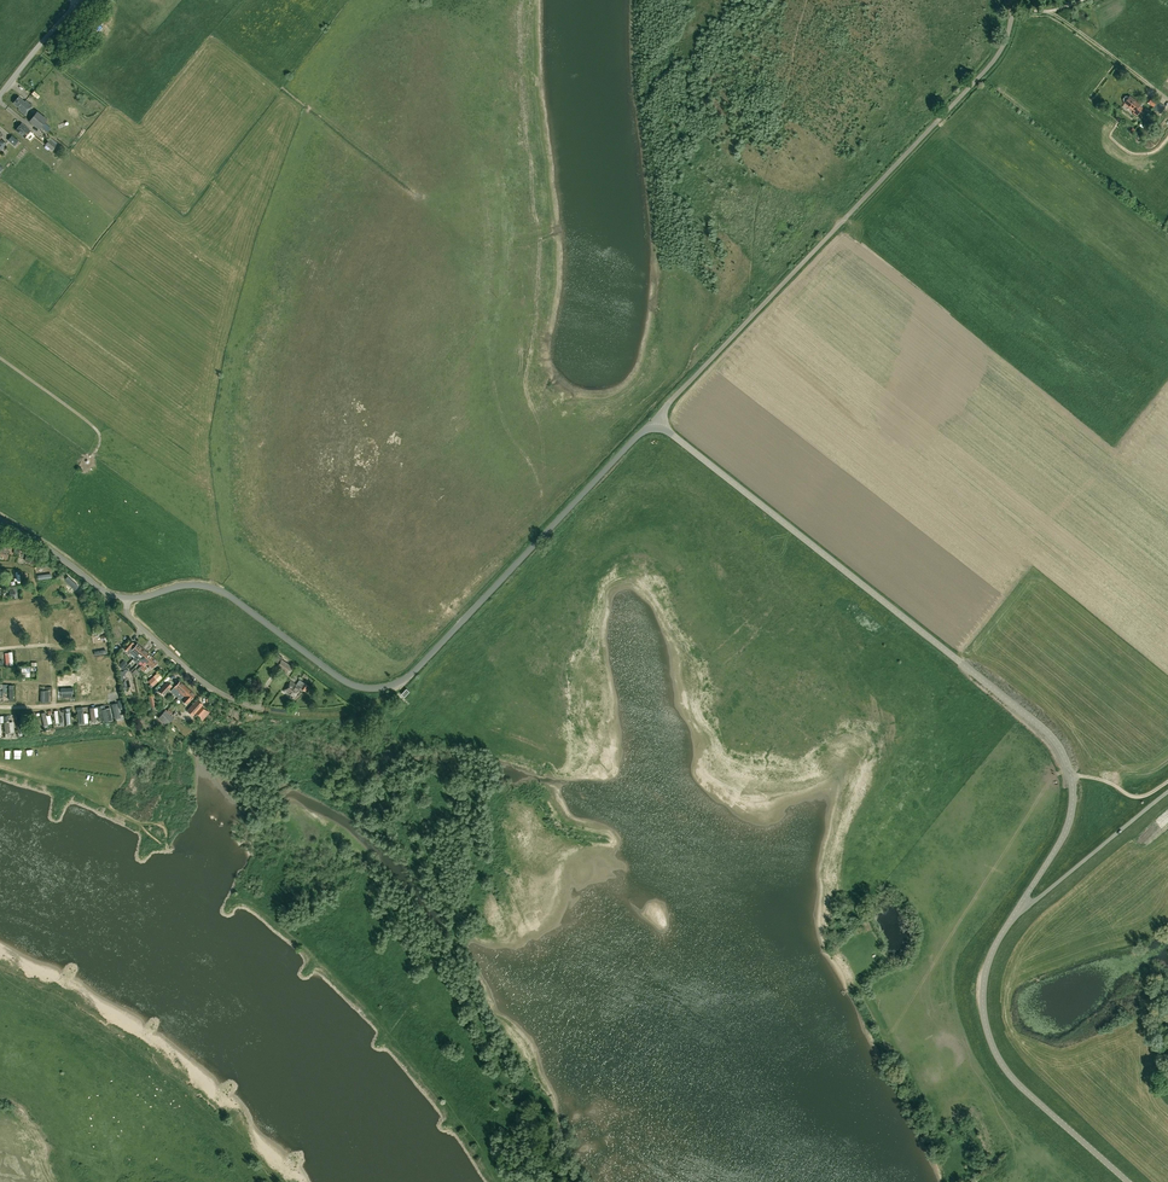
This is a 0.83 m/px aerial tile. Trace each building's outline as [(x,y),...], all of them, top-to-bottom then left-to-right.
[(1135,110),(1133,112),(1137,115),(1143,107),(1139,105),(1141,103),(1130,95),(1129,97),(1127,96),(1125,96),(1123,99),(1123,101),(1125,102),(1125,103),(1135,110)] [(14,103),(20,108),(19,109),(25,114),(32,105),(26,100),(25,102),(18,97),(14,103)] [(1148,103),(1154,106),(1157,101),(1152,98),(1148,103)] [(38,128),(46,118),(36,110),(28,120),(38,128)] [(54,123),(57,119),(51,115),(48,118),(54,123)] [(16,130),(25,136),(30,129),(22,123),(16,130)] [(46,133),(51,128),(44,123),(40,128),(46,133)] [(12,135),(8,141),(15,146),(19,141),(12,135)] [(50,139),(45,144),(52,150),(56,144),(50,139)] [(8,596),(16,596),(16,587),(8,587),(8,596)] [(94,590),(91,596),(99,600),(102,593),(94,590)] [(26,616),(31,616),(31,606),(23,606),(23,612),(26,612),(26,616)] [(71,620),(78,620),(78,614),(65,615),(65,625),(71,624),(71,620)] [(47,618),(48,636),(61,635),(60,628),(63,628),(63,619),(50,619),(49,618),(47,618)] [(26,620),(27,627),(29,627),(29,632),(38,631),(37,619),(26,620)] [(105,639),(93,641),(94,649),(107,647),(105,639)] [(136,654),(142,647),(137,643),(135,645),(134,644),(134,643),(130,640),(123,648),(134,657),(136,654)] [(139,657),(136,660),(139,663),(140,661),(148,652),(142,647),(136,654),(139,657)] [(38,662),(47,661),(46,648),(38,649),(38,662)] [(18,651),(19,660),(24,659),(24,663),(29,662),(27,650),(18,651)] [(153,657),(148,652),(140,661),(143,663),(145,661),(147,663),(153,657)] [(153,657),(147,663),(150,666),(148,668),(151,670),(158,661),(153,657)] [(278,665),(289,673),(293,667),(282,659),(278,665)] [(157,667),(160,670),(165,665),(162,662),(157,667)] [(6,677),(16,676),(16,667),(12,668),(12,666),(5,666),(6,677)] [(152,686),(153,686),(158,681),(154,676),(148,681),(150,683),(152,686)] [(117,692),(116,679),(111,679),(111,682),(106,682),(107,688),(112,688),(112,693),(117,692)] [(101,680),(89,681),(90,690),(96,689),(96,687),(102,687),(101,680)] [(291,681),(284,691),(294,698),(301,688),(305,691),(309,686),(300,680),(297,684),(291,681)] [(161,698),(172,686),(167,681),(156,693),(161,698)] [(179,697),(188,688),(180,681),(172,690),(176,695),(179,697)] [(75,695),(80,695),(79,687),(85,686),(85,682),(74,682),(75,695)] [(196,694),(188,688),(179,697),(180,699),(182,701),(183,700),(187,704),(196,694)] [(36,696),(36,692),(28,692),(28,702),(31,702),(31,696),(36,696)] [(276,698),(270,700),(273,708),(279,705),(276,698)] [(194,716),(203,705),(197,699),(188,711),(194,716)] [(69,723),(69,724),(75,724),(75,714),(70,715),(70,706),(68,707),(68,711),(65,711),(65,723),(69,723)] [(106,708),(100,708),(101,721),(110,720),(109,717),(106,717),(106,708)] [(178,719),(184,724),(191,716),(185,711),(178,719)] [(158,716),(162,720),(166,716),(162,712),(158,716)]
